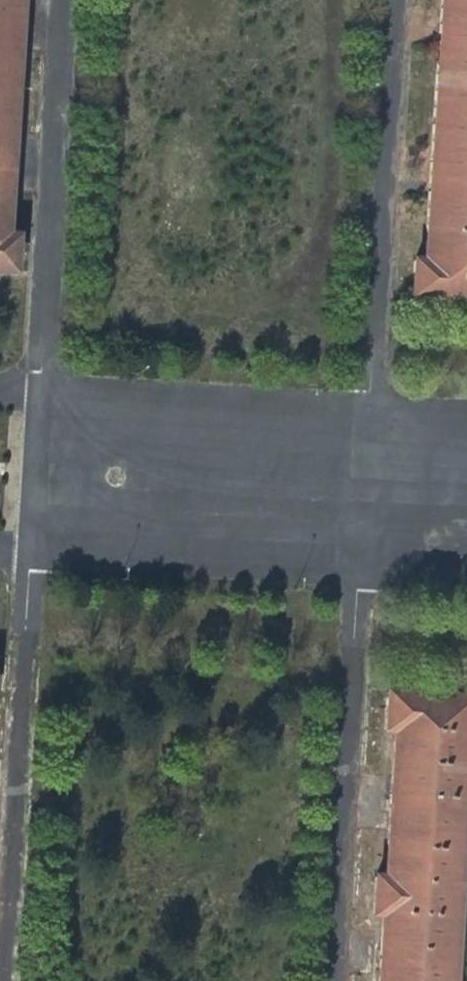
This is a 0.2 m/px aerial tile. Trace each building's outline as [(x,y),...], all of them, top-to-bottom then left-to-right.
[(12,285),(15,240),(7,239),(21,0),(0,0),(0,284),(12,285)] [(423,269),(413,268),(411,308),(466,311),(466,0),(438,0),(423,269)] [(466,897),(466,699),(395,694),(377,980),(462,980),(466,897)]
